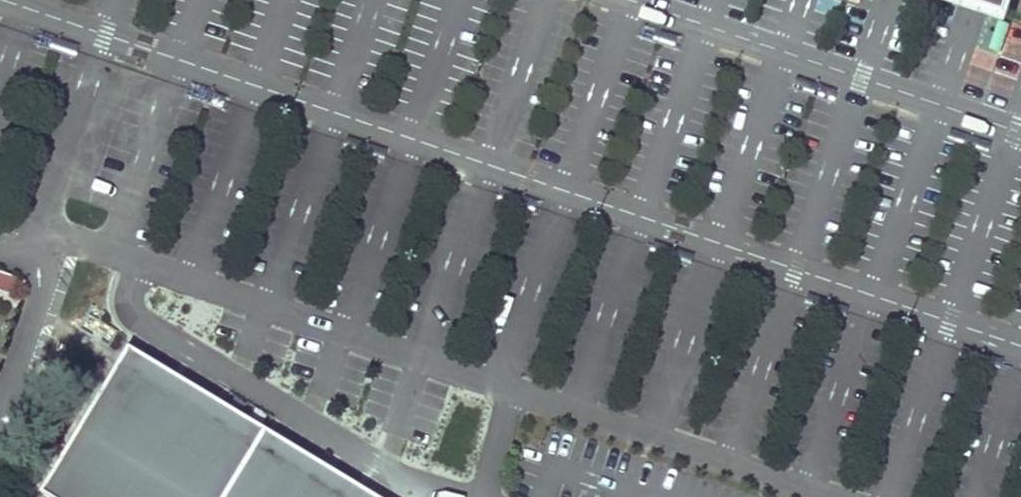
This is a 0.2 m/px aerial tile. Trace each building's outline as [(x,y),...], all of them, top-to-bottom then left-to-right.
[(1012,13),(1017,0),(976,0),(1012,13)] [(0,272),(0,292),(13,296),(19,278),(0,272)] [(335,496),(381,496),(130,345),(117,366),(335,496)] [(40,492),(48,496),(335,496),(117,366),(40,492)]
